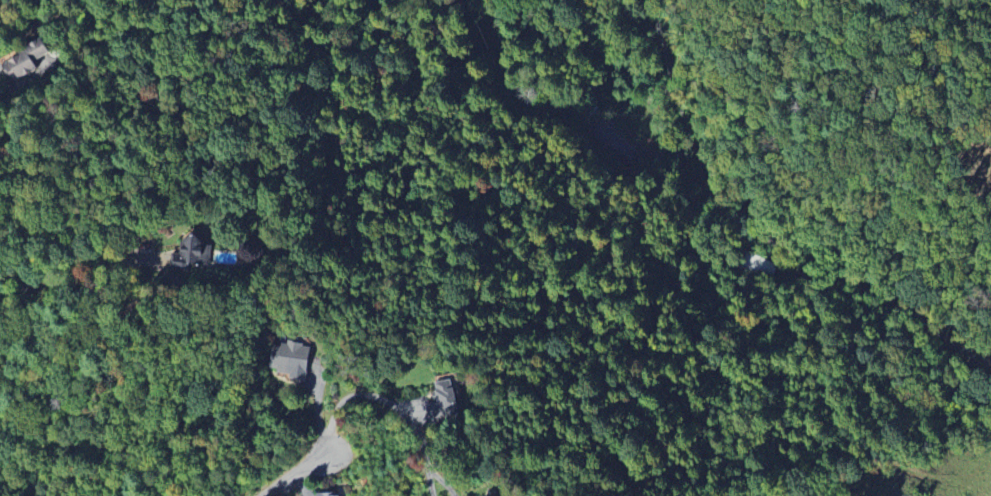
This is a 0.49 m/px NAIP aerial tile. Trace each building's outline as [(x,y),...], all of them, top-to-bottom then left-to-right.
[(1,64),(12,82),(37,68),(32,61),(48,51),(42,40),(1,64)] [(208,266),(211,238),(184,235),(182,254),(174,253),(172,270),(187,271),(188,264),(208,266)] [(772,279),(777,264),(745,253),(740,269),(772,279)] [(270,368),(277,369),(277,374),(289,375),(289,379),(306,381),(311,343),(286,340),(286,346),(272,344),(270,368)] [(426,404),(429,420),(459,414),(451,379),(433,383),(437,402),(426,404)]
